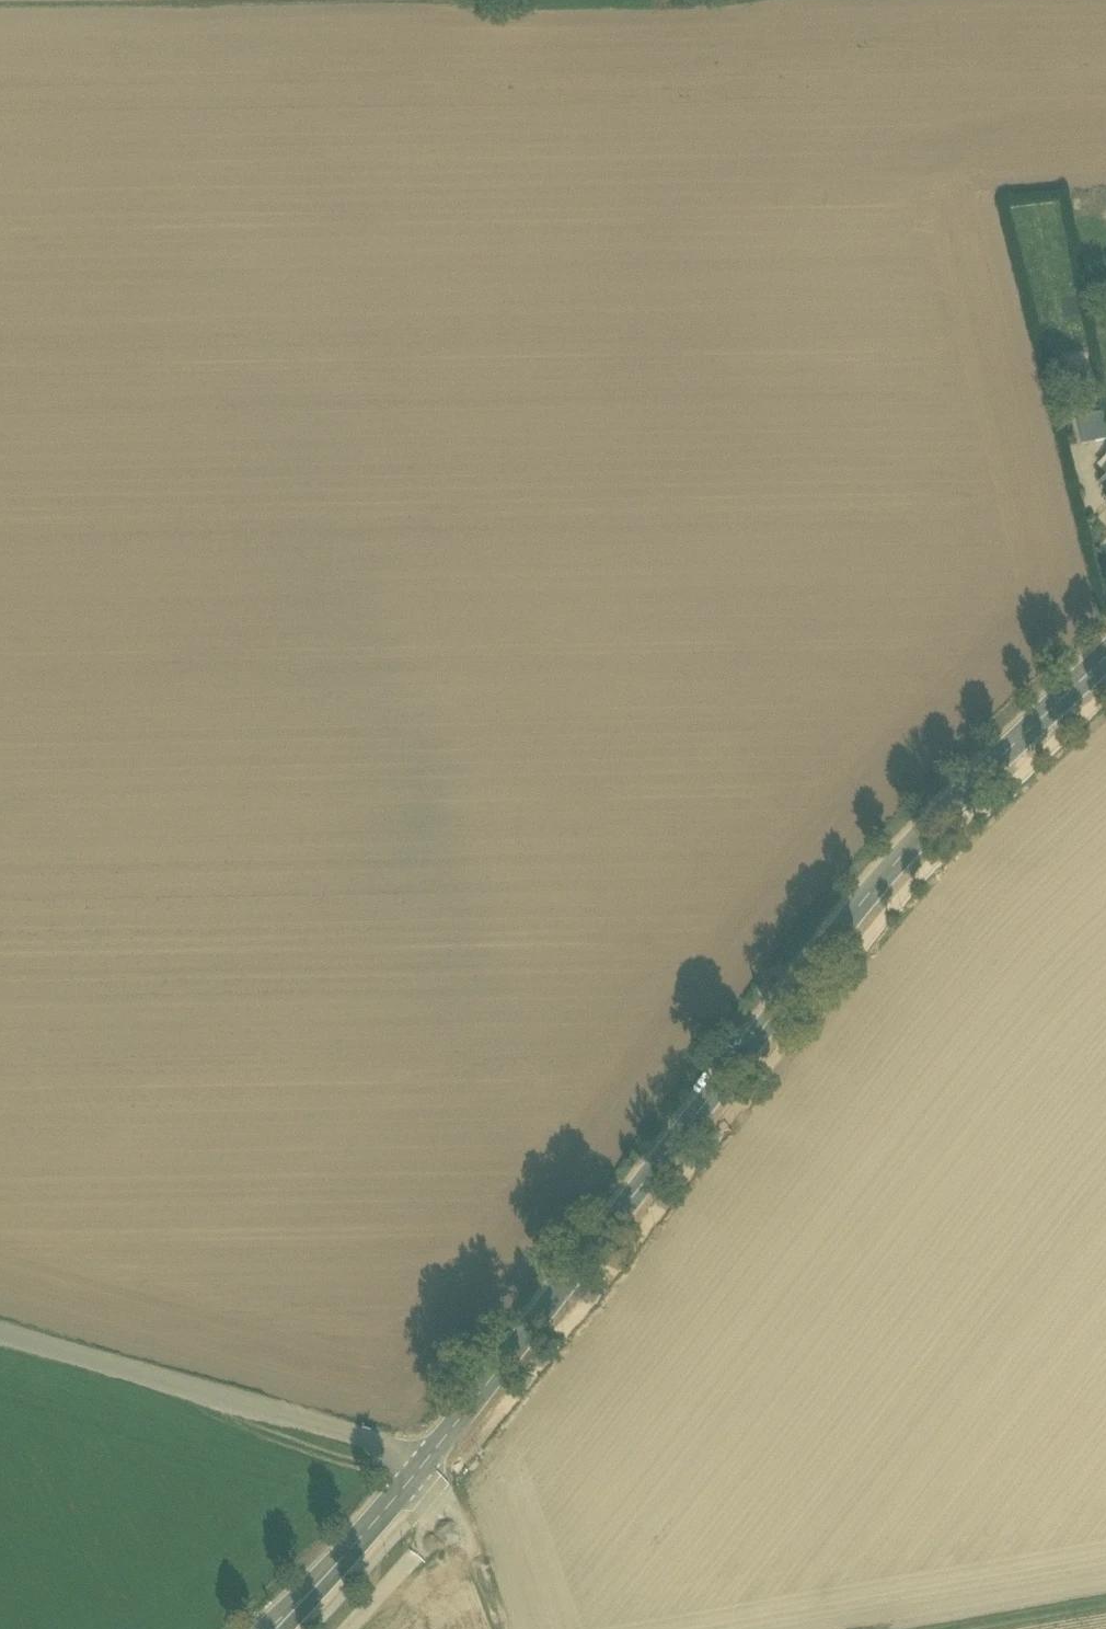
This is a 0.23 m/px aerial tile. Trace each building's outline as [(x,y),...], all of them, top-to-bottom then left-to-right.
[(1079,415),(1083,443),(1105,439),(1105,412),(1105,410),(1079,415)]
